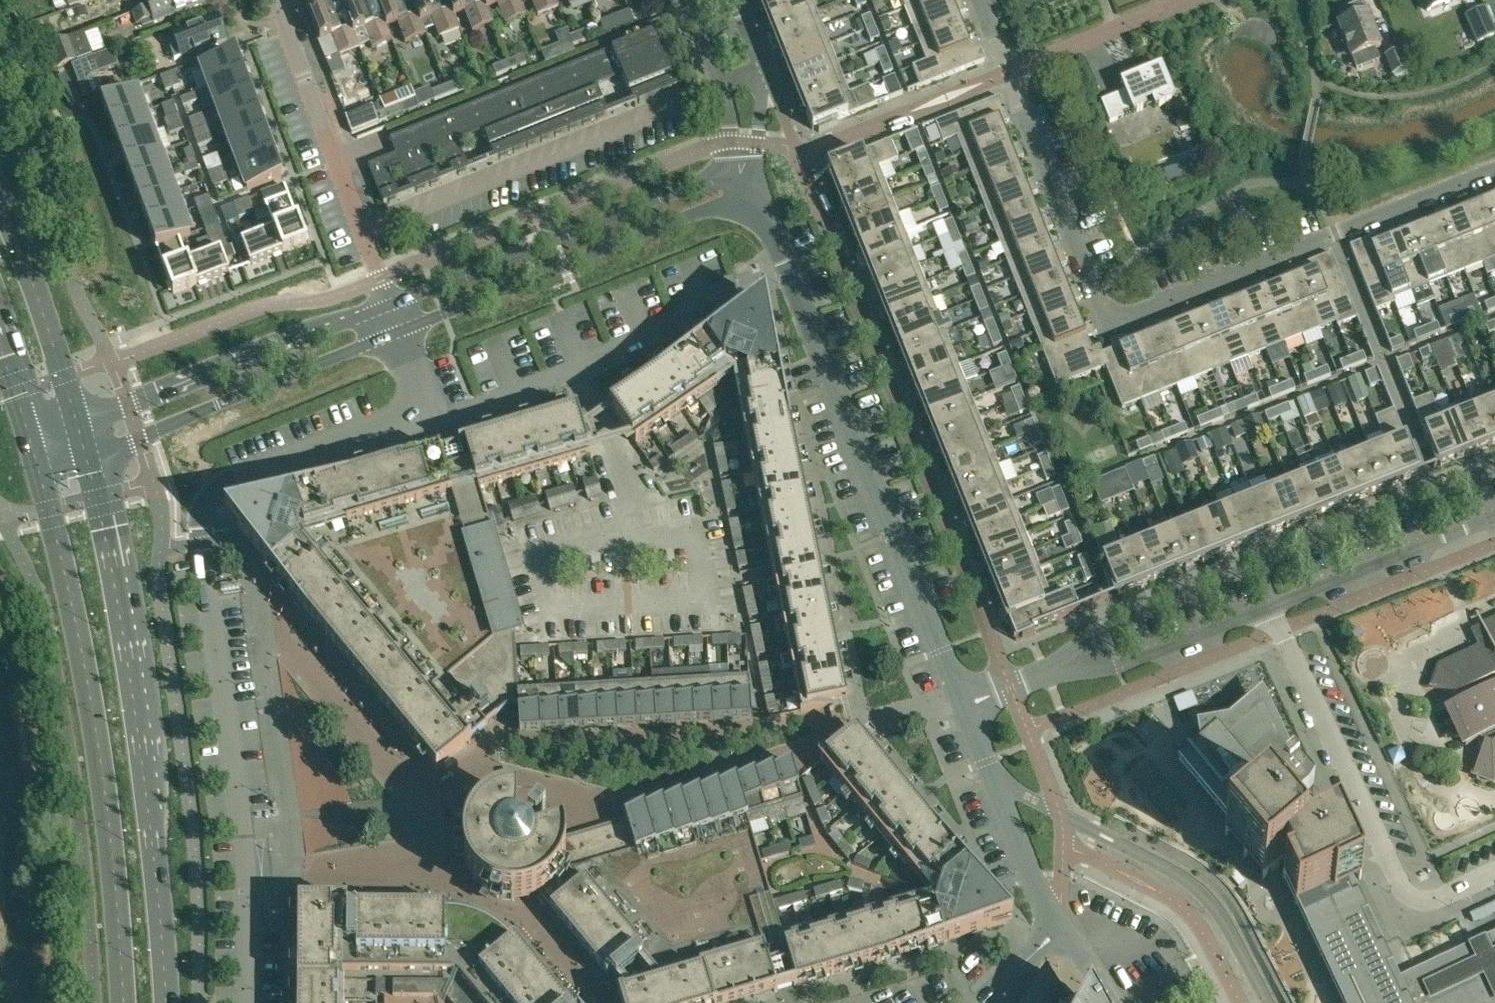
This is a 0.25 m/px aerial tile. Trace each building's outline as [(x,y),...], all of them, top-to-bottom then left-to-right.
[(131,14),(136,26),(173,12),(174,16),(199,6),(198,3),(207,0),(168,0),(131,14)] [(168,0),(143,0),(146,7),(131,13),(131,14),(168,0)] [(359,48),(340,0),(339,0),(341,4),(331,8),(328,0),(317,0),(305,5),(320,41),(331,37),(339,57),(359,48)] [(392,41),(376,0),(364,0),(340,0),(359,48),(360,48),(354,33),(364,29),(371,49),(392,41)] [(411,0),(376,0),(392,41),(393,41),(387,27),(397,23),(405,43),(425,35),(411,0)] [(459,30),(447,0),(411,0),(425,35),(426,35),(421,22),(431,19),(439,38),(459,30)] [(493,24),(483,0),(447,0),(459,30),(460,30),(454,16),(464,12),(472,32),(493,24)] [(493,24),(487,9),(497,5),(505,25),(526,17),(519,0),(483,0),(493,24)] [(558,8),(555,0),(531,0),(537,16),(558,8)] [(764,12),(794,0),(759,0),(764,12)] [(816,11),(812,0),(794,0),(764,12),(771,29),(816,11)] [(905,9),(926,0),(901,0),(905,9)] [(963,6),(961,0),(953,3),(952,0),(926,0),(905,9),(912,26),(963,6)] [(1427,11),(1455,0),(1423,0),(1427,11)] [(1494,22),(1494,0),(1486,0),(1494,22)] [(1367,13),(1363,15),(1360,5),(1337,14),(1341,24),(1338,25),(1351,58),(1380,46),(1367,13)] [(631,12),(634,21),(649,15),(646,6),(631,12)] [(912,26),(919,44),(962,27),(958,15),(965,12),(963,6),(912,26)] [(1464,16),(1476,44),(1494,36),(1494,32),(1485,7),(1464,16)] [(635,23),(634,21),(629,10),(600,22),(604,33),(605,35),(635,23)] [(816,11),(771,29),(777,46),(823,27),(816,11)] [(861,18),(866,30),(875,26),(870,14),(861,18)] [(191,52),(192,54),(225,42),(217,18),(184,30),(174,34),(182,56),(191,52)] [(875,26),(866,30),(870,41),(879,38),(875,26)] [(823,27),(777,46),(784,62),(829,44),(823,27)] [(967,39),(962,27),(919,44),(926,61),(977,40),(975,36),(967,39)] [(569,37),(573,45),(588,40),(584,31),(569,37)] [(547,138),(555,135),(556,137),(561,134),(561,133),(569,129),(570,131),(575,129),(574,127),(583,124),(583,125),(589,123),(588,122),(597,118),(597,120),(603,118),(602,116),(607,114),(596,86),(622,76),(633,104),(638,102),(639,103),(649,99),(648,98),(662,92),(663,94),(672,90),(672,88),(677,86),(655,32),(389,139),(396,155),(368,166),(383,204),(389,202),(389,203),(395,201),(394,200),(399,197),(388,170),(400,165),(411,193),(416,191),(417,192),(422,190),(422,188),(430,185),(431,187),(436,184),(436,183),(441,181),(430,153),(442,148),(453,176),(458,174),(459,176),(464,173),(463,172),(469,170),(457,142),(483,132),(494,159),(500,157),(500,159),(506,157),(505,155),(513,152),(514,153),(520,151),(519,149),(527,146),(528,148),(533,145),(533,144),(541,141),(542,142),(547,140),(547,138)] [(68,36),(49,44),(57,65),(76,57),(68,36)] [(985,60),(977,40),(926,61),(912,66),(920,86),(985,60)] [(791,79),(836,61),(829,44),(784,62),(791,79)] [(559,57),(555,46),(541,51),(545,63),(559,57)] [(874,51),(879,63),(888,59),(883,48),(874,51)] [(1399,50),(1384,56),(1392,75),(1407,69),(1399,50)] [(93,75),(118,67),(112,51),(71,66),(85,101),(96,96),(89,80),(93,75)] [(209,89),(243,76),(236,56),(201,68),(209,89)] [(508,61),(511,70),(526,64),(522,56),(508,61)] [(888,59),(879,63),(884,75),(893,71),(888,59)] [(511,70),(508,61),(493,67),(496,76),(511,70)] [(797,96),(843,77),(836,61),(791,79),(797,96)] [(1101,101),(1110,122),(1123,117),(1122,113),(1132,109),(1133,113),(1146,108),(1144,104),(1152,101),(1155,108),(1175,100),(1161,65),(1142,73),(1143,76),(1135,79),(1134,76),(1120,82),(1124,92),(1101,101)] [(894,75),(882,80),(889,98),(901,93),(894,75)] [(216,109),(251,96),(243,76),(209,89),(216,109)] [(843,77),(797,96),(804,112),(838,99),(869,86),(868,85),(849,93),(843,77)] [(173,79),(166,82),(170,93),(177,91),(173,79)] [(446,86),(449,95),(464,89),(461,80),(446,86)] [(164,96),(170,93),(166,82),(159,85),(164,96)] [(449,95),(446,86),(431,92),(434,101),(449,95)] [(838,99),(846,116),(876,104),(869,86),(838,99)] [(103,105),(110,126),(145,113),(137,92),(103,105)] [(183,106),(194,102),(191,95),(180,99),(183,106)] [(216,109),(224,129),(258,116),(251,96),(216,109)] [(1007,116),(999,96),(935,122),(943,142),(956,137),(1007,116)] [(838,99),(804,112),(804,114),(806,113),(812,130),(846,116),(838,99)] [(384,111),(388,119),(403,113),(399,105),(384,111)] [(384,111),(374,115),(371,107),(345,117),(352,134),(378,124),(378,123),(388,119),(384,111)] [(110,126),(118,146),(152,133),(145,113),(110,126)] [(170,126),(181,122),(178,115),(167,120),(170,126)] [(266,137),(258,116),(224,129),(231,149),(266,137)] [(964,155),(1007,137),(1001,124),(1009,121),(1007,116),(956,137),(964,155)] [(181,122),(170,126),(172,133),(183,129),(181,122)] [(193,133),(195,140),(207,136),(204,129),(193,133)] [(916,130),(904,135),(911,153),(924,148),(916,130)] [(125,166),(160,153),(152,133),(118,146),(125,166)] [(207,136),(195,140),(198,147),(209,142),(207,136)] [(273,157),(266,137),(231,149),(239,170),(273,157)] [(1011,148),(1007,137),(964,155),(971,172),(1022,152),(1019,145),(1011,148)] [(890,140),(859,152),(866,170),(897,157),(890,140)] [(832,182),(832,183),(866,170),(859,152),(827,165),(833,182),(832,182)] [(916,156),(921,167),(930,164),(925,152),(916,156)] [(978,190),(1021,173),(1016,160),(1023,157),(1022,152),(971,172),(978,190)] [(160,153),(125,166),(133,186),(167,173),(160,153)] [(185,167),(196,163),(194,156),(182,160),(185,167)] [(273,157),(239,170),(246,190),(281,177),(273,157)] [(832,183),(839,200),(885,182),(878,167),(898,159),(897,157),(866,170),(832,183)] [(199,169),(196,163),(185,167),(187,174),(199,169)] [(930,164),(921,167),(926,179),(935,176),(930,164)] [(208,174),(210,180),(222,176),(219,169),(208,174)] [(167,173),(133,186),(140,206),(175,194),(167,173)] [(1025,184),(1021,173),(978,190),(985,208),(1036,188),(1033,180),(1025,184)] [(222,176),(210,180),(213,187),(224,183),(222,176)] [(891,199),(885,182),(839,200),(846,217),(891,199)] [(930,189),(934,201),(943,197),(939,186),(930,189)] [(1038,192),(1036,188),(985,208),(992,226),(1035,208),(1030,195),(1038,192)] [(1485,201),(1482,193),(1475,195),(1494,245),(1494,197),(1485,201)] [(183,214),(175,194),(140,206),(148,227),(183,214)] [(1494,258),(1494,245),(1475,195),(1470,198),(1473,205),(1461,210),(1482,263),(1494,258)] [(200,207),(211,203),(209,196),(197,201),(200,207)] [(289,197),(265,206),(274,230),(283,253),(306,245),(289,197)] [(943,197),(934,201),(939,213),(948,209),(943,197)] [(248,199),(241,201),(246,213),(252,210),(248,199)] [(846,217),(853,234),(898,215),(891,199),(846,217)] [(246,213),(241,201),(235,204),(239,215),(246,213)] [(211,203),(200,207),(202,214),(214,210),(211,203)] [(1464,271),(1482,263),(1461,210),(1449,215),(1445,207),(1440,210),(1464,271)] [(1035,208),(992,226),(999,243),(1050,223),(1047,217),(1040,220),(1035,208)] [(1446,278),(1464,271),(1440,210),(1434,212),(1437,220),(1425,225),(1446,278)] [(155,247),(179,238),(190,234),(183,214),(148,227),(155,247)] [(898,215),(853,234),(859,250),(905,232),(898,215)] [(943,223),(948,234),(957,231),(952,219),(943,223)] [(1410,222),(1404,224),(1428,285),(1446,278),(1425,225),(1413,229),(1410,222)] [(1050,223),(999,243),(1006,261),(1049,244),(1044,231),(1052,228),(1050,223)] [(1410,292),(1428,285),(1404,224),(1398,226),(1401,234),(1389,239),(1410,292)] [(283,253),(274,230),(241,242),(250,266),(283,253)] [(957,231),(948,234),(952,246),(961,242),(957,231)] [(859,250),(866,267),(911,249),(905,232),(859,250)] [(211,238),(214,245),(225,241),(223,234),(211,238)] [(1394,299),(1410,292),(1389,239),(1377,244),(1374,236),(1368,238),(1394,303),(1395,302),(1394,299)] [(173,294),(196,286),(188,262),(179,238),(155,247),(173,294)] [(1375,310),(1394,303),(1368,238),(1350,246),(1375,310)] [(225,241),(214,245),(216,251),(221,250),(228,247),(225,241)] [(1049,244),(1006,261),(1013,279),(1064,259),(1062,252),(1054,255),(1049,244)] [(866,267),(873,284),(918,266),(911,249),(866,267)] [(221,250),(216,251),(188,262),(196,286),(229,273),(221,250)] [(956,256),(961,268),(970,264),(965,252),(956,256)] [(1312,261),(1338,325),(1357,318),(1331,253),(1312,261)] [(1064,259),(1013,279),(1021,297),(1064,280),(1059,267),(1066,264),(1064,259)] [(1295,268),(1319,329),(1335,322),(1337,326),(1338,325),(1312,261),(1295,268)] [(970,264),(961,268),(966,279),(975,276),(970,264)] [(873,284),(879,300),(925,282),(918,266),(873,284)] [(1280,283),(1301,336),(1319,329),(1295,268),(1289,270),(1292,278),(1280,283)] [(1064,280),(1021,297),(1028,315),(1079,294),(1076,287),(1068,291),(1064,280)] [(1259,282),(1283,343),(1301,336),(1280,283),(1268,287),(1265,280),(1259,282)] [(879,300),(886,317),(931,299),(925,282),(879,300)] [(1244,297),(1265,350),(1283,343),(1259,282),(1253,284),(1256,292),(1244,297)] [(970,289),(974,301),(983,298),(979,286),(970,289)] [(1079,294),(1028,315),(1035,332),(1078,315),(1073,303),(1081,300),(1079,294)] [(1223,296),(1247,357),(1265,350),(1244,297),(1232,302),(1229,294),(1223,296)] [(1208,311),(1230,364),(1247,357),(1223,296),(1217,299),(1220,306),(1208,311)] [(983,298),(974,301),(979,313),(988,309),(983,298)] [(764,299),(706,339),(609,406),(635,444),(733,378),(800,712),(846,703),(766,307),(764,299)] [(886,317),(893,334),(938,316),(931,299),(886,317)] [(1484,303),(1487,312),(1494,309),(1494,299),(1484,303)] [(1212,372),(1230,364),(1208,311),(1196,316),(1193,308),(1187,311),(1212,372)] [(1460,313),(1464,322),(1475,317),(1472,308),(1460,313)] [(1194,379),(1212,372),(1187,311),(1181,313),(1184,321),(1172,325),(1194,379)] [(1464,322),(1460,313),(1449,318),(1452,327),(1464,322)] [(1078,315),(1035,332),(1042,350),(1093,330),(1090,323),(1082,327),(1078,315)] [(942,325),(938,316),(893,334),(899,350),(945,332),(944,331),(951,329),(949,323),(942,325)] [(983,323),(988,335),(997,331),(992,319),(983,323)] [(1485,325),(1488,334),(1494,331),(1494,321),(1485,325)] [(1176,386),(1194,379),(1172,325),(1160,330),(1157,322),(1152,325),(1176,386)] [(1424,327),(1428,336),(1440,331),(1436,323),(1424,327)] [(1137,340),(1158,393),(1176,386),(1152,325),(1146,327),(1149,335),(1137,340)] [(1428,336),(1424,327),(1413,332),(1416,341),(1428,336)] [(1481,328),(1467,333),(1472,346),(1486,341),(1481,328)] [(1093,330),(1042,350),(1056,386),(1099,369),(1092,350),(1099,346),(1091,349),(1087,338),(1095,335),(1093,330)] [(1001,343),(997,331),(988,335),(992,346),(1001,343)] [(945,332),(899,350),(906,367),(952,349),(945,332)] [(1447,341),(1455,361),(1464,357),(1459,345),(1461,344),(1458,336),(1447,341)] [(1140,400),(1158,393),(1137,340),(1125,345),(1122,337),(1116,339),(1140,400)] [(1400,337),(1389,342),(1392,350),(1404,346),(1400,337)] [(1092,350),(1099,369),(1105,367),(1122,408),(1140,400),(1116,339),(1110,341),(1113,349),(1102,353),(1099,346),(1092,350)] [(1430,347),(1433,356),(1445,351),(1442,342),(1430,347)] [(1433,356),(1430,347),(1419,352),(1422,360),(1433,356)] [(958,366),(952,349),(906,367),(913,384),(958,366)] [(1351,357),(1354,366),(1366,361),(1363,352),(1351,357)] [(997,357),(1001,368),(1010,365),(1006,353),(997,357)] [(1408,356),(1396,361),(1401,373),(1413,369),(1408,356)] [(1354,366),(1351,357),(1339,362),(1343,370),(1354,366)] [(958,366),(913,384),(920,401),(965,383),(975,379),(969,362),(958,366)] [(1015,377),(1010,365),(1001,368),(1006,380),(1015,377)] [(1315,371),(1319,380),(1330,375),(1327,366),(1315,371)] [(1377,368),(1365,373),(1370,386),(1382,381),(1377,368)] [(1319,380),(1315,371),(1303,376),(1307,385),(1319,380)] [(1347,380),(1357,403),(1369,398),(1360,375),(1347,380)] [(1279,385),(1283,394),(1295,390),(1291,381),(1279,385)] [(972,400),(965,383),(920,401),(926,418),(972,400)] [(1326,389),(1334,409),(1346,404),(1338,384),(1326,389)] [(1283,394),(1279,385),(1268,390),(1272,399),(1283,394)] [(1010,390),(1015,402),(1024,398),(1019,387),(1010,390)] [(1316,415),(1329,409),(1321,392),(1309,397),(1316,415)] [(1470,398),(1474,410),(1489,446),(1494,444),(1494,413),(1491,403),(1486,392),(1470,398)] [(1431,394),(1430,395),(1445,434),(1455,460),(1472,453),(1458,416),(1453,405),(1437,411),(1431,394)] [(1244,400),(1247,409),(1259,404),(1256,395),(1244,400)] [(1430,395),(1412,402),(1427,440),(1445,434),(1430,395)] [(1296,402),(1304,420),(1316,415),(1309,397),(1296,402)] [(706,398),(699,403),(707,415),(714,410),(706,398)] [(1024,398),(1015,402),(1019,414),(1028,410),(1024,398)] [(1470,398),(1453,405),(1458,416),(1472,453),(1489,446),(1474,410),(1470,398)] [(972,400),(926,418),(933,434),(978,416),(972,400)] [(1247,409),(1244,400),(1232,404),(1236,413),(1247,409)] [(1276,408),(1280,417),(1291,413),(1288,404),(1276,408)] [(1280,417),(1276,408),(1264,413),(1268,422),(1280,417)] [(1220,409),(1208,414),(1212,423),(1223,418),(1220,409)] [(1376,416),(1391,454),(1409,447),(1394,409),(1376,416)] [(738,410),(723,413),(725,422),(739,419),(738,410)] [(465,444),(479,489),(590,456),(576,411),(465,444)] [(1212,423),(1208,414),(1196,419),(1200,428),(1212,423)] [(1249,439),(1265,433),(1259,415),(1242,422),(1247,435),(1249,439)] [(985,433),(978,416),(933,434),(940,451),(985,433)] [(1402,481),(1391,454),(1376,416),(1375,417),(1386,445),(1371,451),(1385,488),(1402,481)] [(1023,424),(1028,435),(1037,432),(1032,420),(1023,424)] [(1172,428),(1176,437),(1188,432),(1184,424),(1172,428)] [(1176,437),(1172,428),(1161,433),(1164,442),(1176,437)] [(1210,435),(1217,452),(1234,445),(1226,428),(1210,435)] [(1037,432),(1028,435),(1033,447),(1042,443),(1037,432)] [(681,441),(686,448),(698,440),(693,433),(681,441)] [(992,450),(985,433),(940,451),(946,468),(992,450)] [(1445,434),(1427,440),(1438,466),(1438,467),(1455,460),(1445,434)] [(1148,438),(1136,443),(1139,452),(1152,447),(1148,438)] [(686,448),(681,441),(670,449),(675,456),(686,448)] [(1182,465),(1197,459),(1190,443),(1175,449),(1175,451),(1182,465)] [(436,772),(437,771),(471,743),(468,740),(510,705),(518,705),(518,689),(515,634),(521,632),(490,529),(485,512),(479,489),(465,444),(302,493),(224,516),(271,572),(436,772)] [(714,447),(716,461),(725,459),(722,445),(714,447)] [(1409,447),(1391,454),(1402,481),(1420,474),(1409,447)] [(998,466),(992,450),(946,468),(953,485),(998,466)] [(1175,451),(1162,456),(1169,471),(1182,465),(1175,451)] [(1385,488),(1371,451),(1354,458),(1369,494),(1385,488)] [(1352,501),(1337,465),(1333,453),(1316,460),(1335,508),(1352,501)] [(1037,457),(1041,469),(1050,465),(1046,454),(1037,457)] [(661,456),(649,464),(654,471),(666,463),(661,456)] [(1154,456),(1142,461),(1146,470),(1157,466),(1154,456)] [(1352,501),(1369,494),(1354,458),(1337,465),(1352,501)] [(725,459),(716,461),(719,474),(728,473),(725,459)] [(1318,514),(1335,508),(1316,460),(1299,467),(1304,478),(1318,514)] [(1127,467),(1132,479),(1144,475),(1138,462),(1127,467)] [(1050,465),(1041,469),(1046,481),(1055,477),(1050,465)] [(1005,483),(998,466),(953,485),(960,502),(1005,483)] [(1120,471),(1108,475),(1112,484),(1116,495),(1128,491),(1120,471)] [(1112,484),(1108,475),(1097,480),(1100,489),(1112,484)] [(1304,478),(1287,485),(1302,521),(1318,514),(1304,478)] [(596,479),(583,483),(588,500),(601,496),(596,479)] [(721,484),(724,498),(733,496),(730,483),(721,484)] [(1012,500),(1005,483),(960,502),(967,518),(1012,500)] [(1086,484),(1074,489),(1079,503),(1092,498),(1086,484)] [(1302,521),(1287,485),(1270,492),(1285,528),(1302,521)] [(572,486),(559,490),(564,507),(577,503),(572,486)] [(1050,491),(1055,502),(1064,499),(1059,487),(1050,491)] [(564,507),(559,490),(545,494),(550,511),(564,507)] [(1270,492),(1253,498),(1268,535),(1285,528),(1270,492)] [(733,496),(724,498),(727,512),(735,510),(733,496)] [(535,497),(522,501),(527,518),(540,514),(535,497)] [(1251,541),(1268,535),(1253,498),(1237,505),(1251,541)] [(1064,499),(1055,502),(1060,514),(1069,511),(1064,499)] [(967,518),(973,535),(1019,517),(1012,500),(967,518)] [(527,518),(522,501),(508,505),(513,522),(527,518)] [(1237,505),(1220,512),(1234,548),(1251,541),(1237,505)] [(485,512),(490,529),(504,525),(499,508),(485,512)] [(1234,548),(1220,512),(1203,518),(1217,555),(1234,548)] [(1025,534),(1019,517),(973,535),(980,552),(1025,534)] [(1203,518),(1186,525),(1201,561),(1217,555),(1203,518)] [(729,522),(732,536),(740,534),(737,520),(729,522)] [(1165,520),(1148,527),(1153,538),(1167,575),(1184,568),(1169,532),(1165,520)] [(1064,524),(1068,536),(1077,532),(1073,521),(1064,524)] [(1109,523),(1108,524),(1122,559),(1134,588),(1151,582),(1136,545),(1121,551),(1109,523)] [(1090,530),(1105,566),(1122,559),(1108,524),(1090,530)] [(1184,568),(1201,561),(1186,525),(1169,532),(1184,568)] [(1082,544),(1077,532),(1068,536),(1073,548),(1082,544)] [(740,534),(732,536),(734,549),(743,548),(740,534)] [(980,552),(987,569),(1032,550),(1025,534),(980,552)] [(1167,575),(1153,538),(1136,545),(1151,582),(1167,575)] [(1039,567),(1032,550),(987,569),(993,585),(1039,567)] [(744,553),(735,554),(738,568),(747,567),(744,553)] [(1077,558),(1082,569),(1091,566),(1086,554),(1077,558)] [(1134,588),(1122,559),(1105,566),(1116,595),(1134,588)] [(1095,578),(1091,566),(1082,569),(1086,581),(1095,578)] [(1039,567),(993,585),(1000,602),(1045,584),(1039,567)] [(1052,599),(1045,584),(1000,602),(1007,619),(1039,606),(1071,593),(1071,592),(1052,599)] [(1092,605),(1104,600),(1099,587),(1087,592),(1092,605)] [(743,590),(745,604),(754,602),(751,588),(743,590)] [(1071,593),(1039,606),(1046,624),(1078,611),(1071,593)] [(757,616),(754,602),(745,604),(748,618),(757,616)] [(1046,624),(1039,606),(1007,619),(1016,642),(1036,634),(1034,628),(1046,624)] [(1482,626),(1482,624),(1480,625),(1487,638),(1476,643),(1478,648),(1438,667),(1431,687),(1456,696),(1461,705),(1449,711),(1449,712),(1453,710),(1468,743),(1464,745),(1465,746),(1477,740),(1482,750),(1473,775),(1493,782),(1494,781),(1494,620),(1482,626)] [(753,642),(762,640),(759,626),(750,628),(753,642)] [(726,637),(727,645),(741,645),(740,636),(726,637)] [(727,645),(726,637),(712,638),(712,646),(727,645)] [(688,639),(688,648),(702,647),(702,638),(688,639)] [(688,648),(688,639),(674,640),(674,648),(688,648)] [(649,641),(650,650),(664,649),(663,640),(649,641)] [(764,654),(762,640),(753,642),(756,656),(764,654)] [(650,650),(649,641),(635,642),(636,651),(650,650)] [(611,644),(611,652),(626,651),(625,643),(611,644)] [(611,652),(611,644),(597,644),(597,653),(611,652)] [(573,646),(573,655),(587,654),(587,645),(573,646)] [(573,655),(573,646),(559,647),(559,655),(573,655)] [(534,648),(535,657),(549,656),(548,647),(534,648)] [(535,657),(534,648),(520,649),(521,658),(535,657)] [(761,679),(769,678),(767,664),(758,666),(761,679)] [(710,724),(712,724),(709,678),(709,669),(689,670),(690,679),(692,718),(693,725),(694,725),(694,723),(710,724)] [(670,671),(671,680),(673,719),(674,726),(675,726),(675,724),(692,725),(693,725),(692,718),(690,679),(689,670),(670,671)] [(674,726),(673,719),(671,680),(670,671),(651,672),(652,681),(654,720),(654,727),(655,727),(655,725),(669,726),(674,726)] [(748,675),(728,677),(731,716),(731,723),(732,723),(732,721),(751,722),(751,720),(751,715),(748,675)] [(731,723),(731,716),(728,677),(709,678),(712,724),(713,724),(713,722),(731,723)] [(772,692),(769,678),(761,679),(764,693),(772,692)] [(654,727),(654,720),(652,681),(632,682),(635,728),(636,728),(636,726),(654,727)] [(632,682),(613,683),(616,723),(616,729),(617,730),(617,728),(635,728),(632,682)] [(616,729),(616,723),(613,683),(594,685),(597,731),(598,731),(598,729),(616,729)] [(597,731),(594,685),(575,686),(578,732),(579,732),(579,730),(597,731)] [(578,732),(575,686),(556,687),(559,733),(560,733),(560,731),(578,732)] [(556,687),(537,688),(539,734),(540,734),(540,732),(559,733),(556,687)] [(518,689),(518,705),(519,729),(519,733),(539,734),(537,688),(518,689)] [(773,696),(765,698),(767,712),(776,710),(773,696)] [(1182,760),(1236,824),(1264,800),(1272,809),(1288,795),(1309,819),(1303,830),(1309,838),(1336,825),(1338,828),(1343,824),(1343,823),(1342,824),(1317,794),(1313,797),(1295,776),(1262,707),(1226,738),(1214,723),(1198,727),(1206,736),(1177,760),(1179,762),(1182,760)] [(1012,922),(967,867),(856,732),(820,762),(931,897),(783,941),(796,986),(1012,922)] [(773,769),(772,769),(785,814),(786,819),(806,814),(791,764),(773,771),(773,769)] [(753,775),(755,782),(766,819),(785,814),(772,769),(755,776),(754,775),(753,775)] [(748,825),(749,824),(766,819),(755,782),(753,775),(736,782),(736,780),(735,780),(746,819),(748,825)] [(810,777),(803,781),(808,794),(816,790),(810,777)] [(716,786),(718,792),(728,825),(746,819),(735,780),(718,787),(717,785),(716,786)] [(710,830),(728,825),(718,792),(716,786),(700,793),(699,791),(698,791),(710,830)] [(816,790),(808,794),(814,807),(822,803),(816,790)] [(680,797),(682,803),(691,836),(710,830),(698,791),(681,798),(681,796),(680,797)] [(1282,877),(1283,879),(1295,905),(1298,904),(1332,888),(1333,892),(1346,886),(1362,879),(1338,828),(1336,825),(1309,838),(1303,830),(1309,819),(1288,795),(1272,809),(1264,800),(1236,824),(1224,834),(1262,880),(1284,862),(1289,874),(1282,877)] [(691,836),(682,803),(680,797),(663,804),(662,802),(661,802),(673,841),(691,836)] [(559,875),(636,852),(626,820),(564,838),(563,835),(539,842),(516,824),(516,799),(512,799),(508,800),(504,800),(501,801),(497,802),(494,804),(490,805),(487,807),(484,809),(481,812),(478,814),(475,817),(473,820),(471,823),(469,827),(467,830),(466,834),(464,837),(463,841),(463,845),(463,849),(463,853),(463,857),(463,860),(464,862),(464,864),(466,868),(467,872),(468,873),(469,876),(471,878),(472,880),(474,883),(477,887),(480,890),(483,892),(487,894),(490,896),(494,898),(498,899),(502,900),(505,901),(509,902),(513,902),(517,902),(521,901),(525,901),(529,900),(533,898),(536,897),(538,896),(539,894),(542,893),(544,891),(547,888),(550,885),(553,882),(559,875)] [(643,808),(645,814),(654,847),(673,841),(661,802),(644,809),(644,807),(643,808)] [(626,820),(636,852),(654,847),(645,814),(643,808),(624,815),(626,820)] [(824,809),(816,812),(822,825),(830,822),(824,809)] [(537,812),(527,825),(535,832),(545,818),(537,812)] [(550,910),(606,978),(608,977),(622,995),(618,996),(620,1002),(737,1002),(796,986),(783,941),(749,824),(748,825),(746,819),(728,825),(710,830),(691,836),(673,841),(654,847),(636,852),(559,875),(553,882),(550,885),(547,888),(544,891),(542,893),(539,894),(538,896),(550,910)] [(835,832),(828,837),(837,848),(844,843),(835,832)] [(812,838),(798,842),(801,850),(814,846),(812,838)] [(837,848),(846,859),(853,854),(844,843),(837,848)] [(789,844),(775,848),(778,857),(791,853),(789,844)] [(778,857),(775,848),(762,852),(764,861),(778,857)] [(857,857),(854,865),(867,870),(870,862),(857,857)] [(849,880),(847,889),(861,892),(863,884),(849,880)] [(840,882),(827,886),(829,895),(843,891),(840,882)] [(829,895),(827,886),(813,891),(816,899),(829,895)] [(1392,982),(1392,981),(1392,982),(1386,969),(1392,966),(1383,946),(1376,949),(1361,917),(1367,914),(1358,894),(1352,897),(1346,886),(1333,892),(1332,888),(1298,904),(1345,1002),(1402,1002),(1392,982)] [(803,893),(790,897),(792,906),(806,902),(803,893)] [(792,906),(790,897),(776,901),(779,910),(792,906)] [(344,980),(330,980),(330,970),(357,970),(357,907),(347,907),(347,904),(298,903),(297,1002),(344,1002),(344,980)] [(357,907),(357,970),(450,971),(463,912),(458,911),(454,910),(449,910),(445,909),(445,907),(357,907)] [(468,913),(463,912),(450,971),(457,971),(464,980),(511,941),(509,938),(505,934),(501,931),(497,927),(493,924),(488,922),(483,919),(478,917),(473,915),(468,913)] [(1483,939),(1481,940),(1482,942),(1472,947),(1470,945),(1468,946),(1470,948),(1458,954),(1457,952),(1431,964),(1432,966),(1420,972),(1418,969),(1416,970),(1418,973),(1410,976),(1409,974),(1392,982),(1402,1002),(1494,1002),(1494,934),(1483,939)] [(464,980),(483,1002),(565,1002),(513,940),(511,941),(464,980)] [(1045,971),(1035,985),(1021,1002),(1072,1002),(1045,971)] [(376,981),(376,995),(385,995),(385,981),(376,981)] [(393,981),(393,995),(445,996),(450,1002),(470,1002),(452,981),(393,981)]
